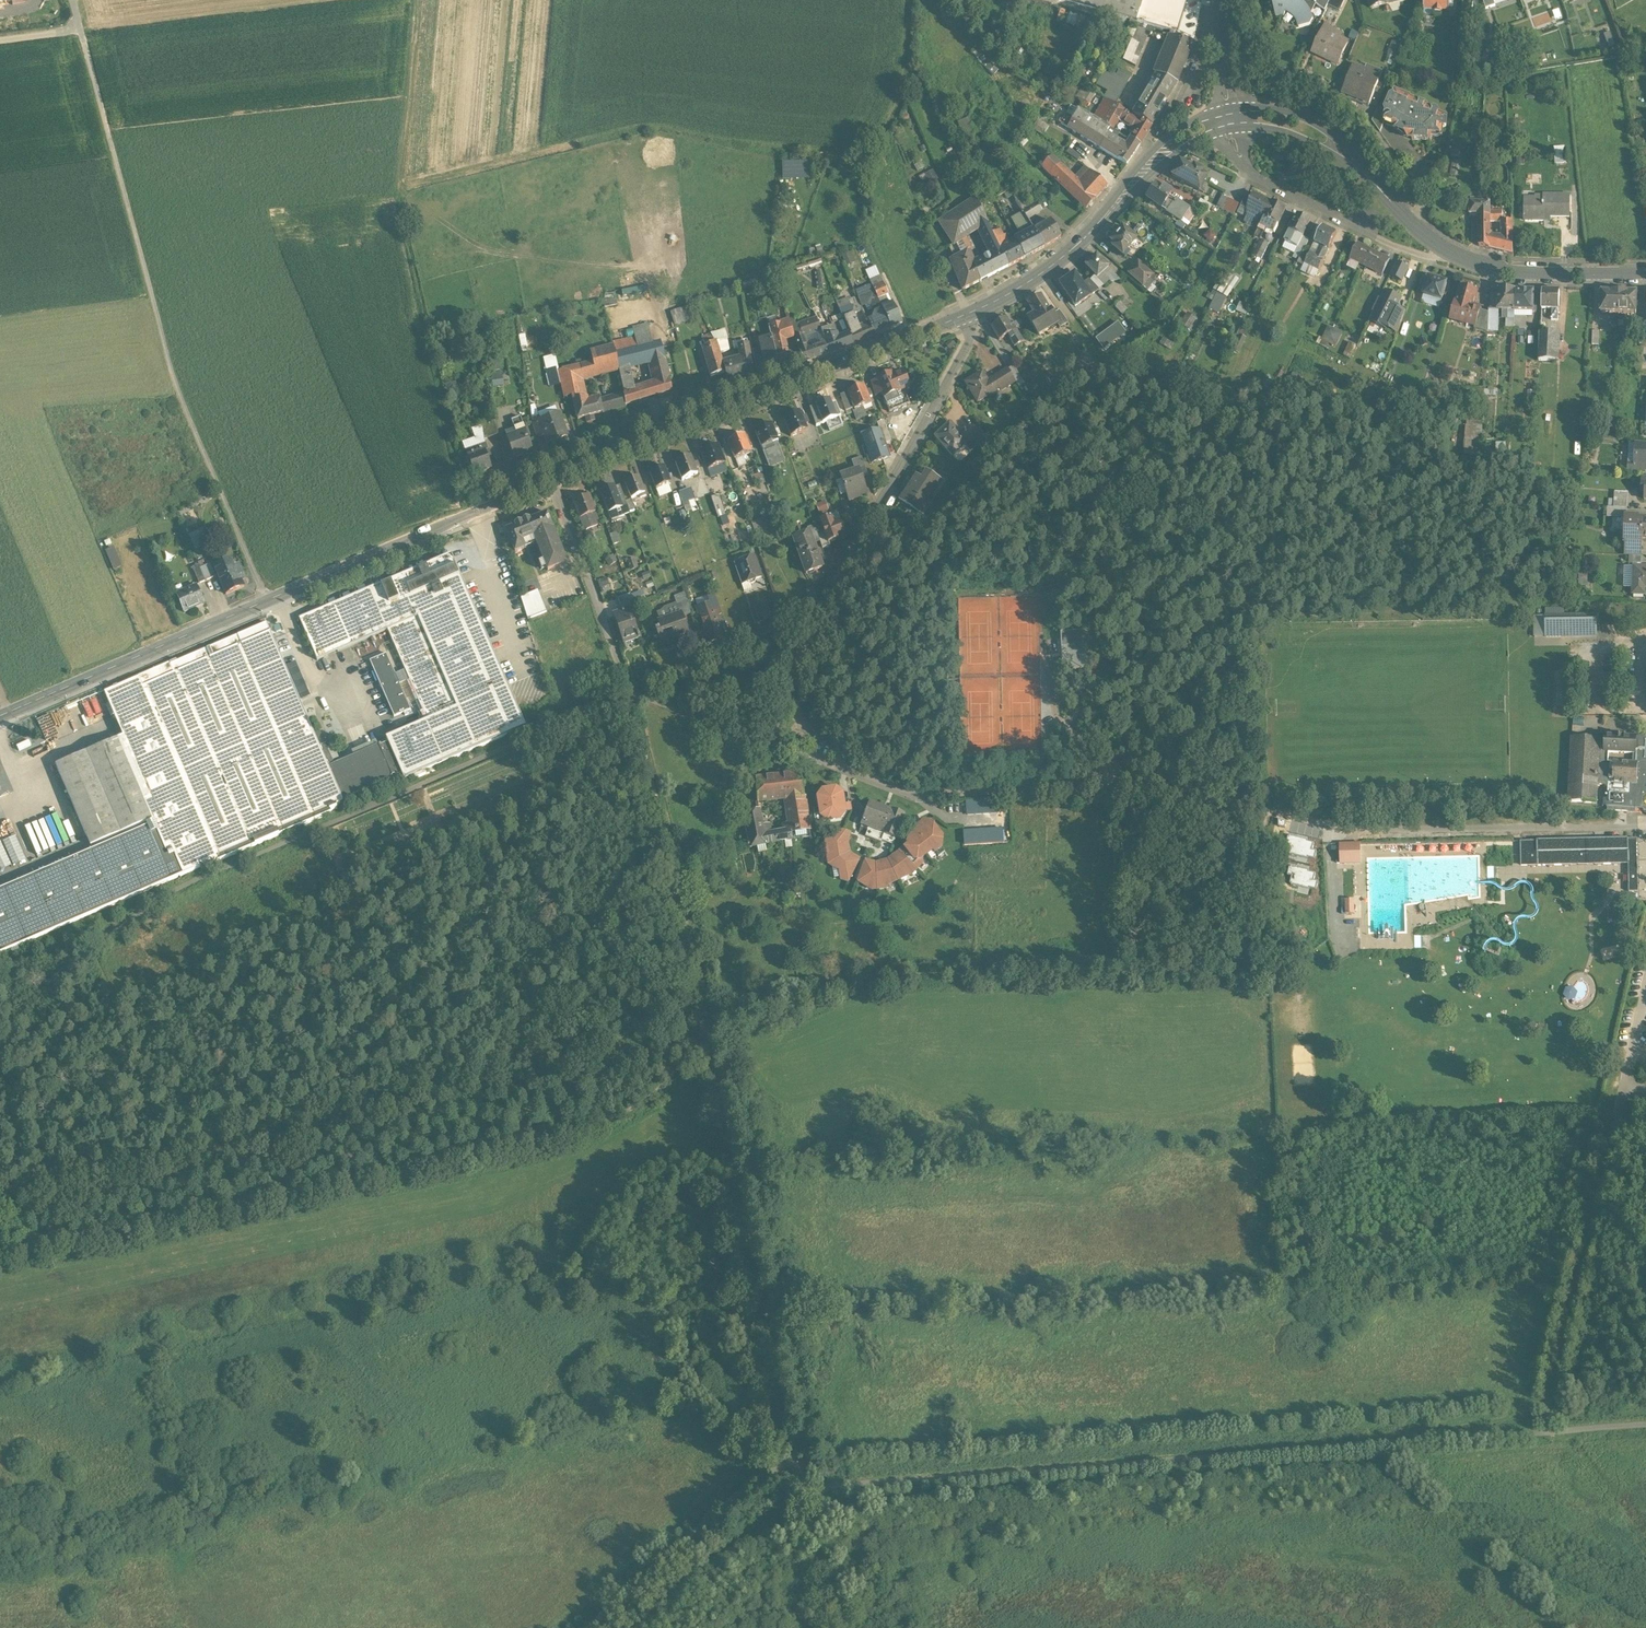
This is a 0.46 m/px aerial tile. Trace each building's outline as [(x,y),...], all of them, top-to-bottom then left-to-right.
[(32,13),(30,0),(0,0),(0,17),(32,13)] [(1047,5),(1097,19),(1124,27),(1129,28),(1135,30),(1143,0),(1048,0),(1047,5)] [(1145,0),(1143,0),(1135,30),(1169,40),(1173,41),(1182,10),(1145,0)] [(1373,22),(1411,13),(1410,10),(1398,13),(1395,0),(1386,0),(1385,0),(1367,0),(1373,22)] [(1398,13),(1410,10),(1407,0),(1395,0),(1398,13)] [(1438,1),(1427,0),(1426,25),(1436,26),(1436,27),(1445,27),(1446,26),(1451,26),(1452,1),(1447,1),(1447,0),(1438,0),(1438,1)] [(1470,0),(1459,0),(1459,10),(1470,11),(1470,10),(1470,0)] [(1519,6),(1517,0),(1490,0),(1491,4),(1495,14),(1519,6)] [(1519,6),(1524,19),(1548,11),(1544,1),(1544,0),(1517,0),(1519,6)] [(1310,5),(1302,2),(1296,4),(1295,6),(1290,8),(1290,9),(1282,8),(1274,9),(1279,29),(1282,29),(1287,30),(1288,25),(1293,27),(1297,31),(1300,36),(1301,41),(1313,39),(1316,34),(1314,29),(1318,19),(1324,5),(1325,3),(1312,8),(1310,5)] [(1495,14),(1491,4),(1482,7),(1488,25),(1497,22),(1495,14)] [(1324,5),(1318,19),(1327,26),(1330,20),(1334,11),(1324,5)] [(1348,13),(1336,7),(1334,11),(1330,20),(1342,25),(1348,13)] [(1124,27),(1097,19),(1095,25),(1122,33),(1124,27)] [(1135,30),(1129,28),(1127,34),(1128,34),(1134,36),(1135,30)] [(1127,36),(1124,44),(1130,47),(1133,39),(1127,36)] [(1130,47),(1121,68),(1134,75),(1148,41),(1134,37),(1133,39),(1130,47)] [(1351,51),(1356,53),(1360,46),(1354,44),(1351,51)] [(1350,57),(1325,45),(1316,64),(1330,71),(1329,73),(1340,79),(1350,57)] [(1154,83),(1174,93),(1189,62),(1191,52),(1171,46),(1167,46),(1155,75),(1158,76),(1154,83)] [(1403,58),(1393,54),(1384,77),(1394,81),(1403,58)] [(1483,58),(1481,79),(1494,80),(1496,58),(1483,58)] [(1073,72),(1065,86),(1079,94),(1084,86),(1078,83),(1081,77),(1073,72)] [(1364,76),(1362,82),(1383,90),(1385,84),(1364,76)] [(1362,82),(1355,79),(1345,107),(1372,118),(1377,106),(1383,90),(1362,82)] [(1117,80),(1102,107),(1105,109),(1112,113),(1113,113),(1128,86),(1117,80)] [(1174,93),(1154,83),(1130,123),(1140,129),(1150,135),(1174,93)] [(1383,90),(1377,106),(1383,109),(1390,93),(1383,90)] [(1076,107),(1088,114),(1092,106),(1081,99),(1076,107)] [(1429,119),(1412,112),(1412,110),(1397,104),(1396,108),(1393,109),(1388,123),(1389,126),(1386,131),(1387,132),(1397,136),(1395,140),(1408,145),(1410,142),(1414,142),(1413,151),(1419,151),(1422,148),(1426,149),(1429,152),(1432,152),(1433,145),(1442,146),(1441,148),(1443,148),(1444,139),(1447,139),(1448,135),(1448,134),(1447,133),(1448,131),(1440,128),(1440,127),(1439,123),(1437,122),(1434,123),(1428,120),(1429,119)] [(1095,129),(1099,131),(1100,129),(1102,130),(1112,113),(1105,109),(1095,129)] [(1110,138),(1121,118),(1113,113),(1112,113),(1102,130),(1101,132),(1107,136),(1110,138)] [(1116,141),(1121,131),(1118,129),(1123,120),(1121,118),(1110,138),(1112,139),(1116,141)] [(1106,139),(1107,136),(1101,132),(1099,131),(1095,129),(1077,119),(1073,125),(1066,137),(1086,149),(1091,139),(1103,145),(1103,144),(1106,139)] [(1388,123),(1379,119),(1374,133),(1382,145),(1387,132),(1386,131),(1389,126),(1388,123)] [(1139,130),(1123,120),(1118,129),(1121,131),(1134,139),(1139,130)] [(1061,134),(1066,137),(1073,125),(1067,123),(1061,134)] [(968,128),(956,131),(960,148),(972,145),(968,128)] [(1150,135),(1140,129),(1139,130),(1134,139),(1132,142),(1142,147),(1150,135)] [(1108,140),(1106,139),(1103,144),(1108,146),(1112,139),(1110,138),(1108,140)] [(1129,148),(1125,156),(1108,146),(1103,144),(1103,145),(1091,139),(1086,149),(1125,173),(1133,161),(1138,153),(1129,148)] [(1142,147),(1132,142),(1128,148),(1138,153),(1142,147)] [(1566,163),(1556,163),(1556,177),(1566,177),(1566,163)] [(1069,191),(1073,194),(1075,191),(1049,168),(1040,176),(1056,193),(1058,192),(1064,186),(1069,191)] [(1191,178),(1177,171),(1170,185),(1197,200),(1202,191),(1205,193),(1207,188),(1204,187),(1205,185),(1199,182),(1201,180),(1192,175),(1191,178)] [(1463,173),(1455,172),(1454,187),(1462,188),(1463,173)] [(807,174),(780,174),(781,189),(807,188),(807,174)] [(1086,178),(1075,191),(1095,207),(1107,194),(1086,178)] [(918,187),(922,196),(936,190),(932,180),(918,187)] [(1064,186),(1058,192),(1063,197),(1069,191),(1064,186)] [(1069,191),(1063,197),(1070,204),(1076,197),(1073,194),(1069,191)] [(1075,191),(1073,194),(1076,197),(1092,211),(1095,207),(1075,191)] [(1037,197),(1041,204),(1049,199),(1045,192),(1037,197)] [(1007,197),(1021,220),(1026,217),(1011,193),(1007,197)] [(1162,199),(1154,193),(1150,199),(1148,199),(1144,203),(1145,205),(1144,207),(1158,217),(1159,216),(1167,205),(1169,202),(1163,198),(1162,199)] [(959,216),(974,207),(967,197),(953,207),(959,216)] [(1092,211),(1076,197),(1070,204),(1086,218),(1092,211)] [(1041,204),(1035,208),(1043,219),(1048,215),(1041,204)] [(1238,212),(1221,204),(1214,217),(1231,225),(1238,212)] [(1274,212),(1256,204),(1253,210),(1249,208),(1247,212),(1251,214),(1245,227),(1256,233),(1260,235),(1262,232),(1264,233),(1267,228),(1274,212)] [(1186,218),(1167,205),(1159,216),(1178,229),(1186,218)] [(959,216),(938,230),(952,252),(952,253),(960,248),(964,245),(978,236),(986,231),(977,214),(974,207),(959,216)] [(1537,211),(1537,215),(1527,215),(1527,232),(1552,232),(1552,228),(1571,228),(1571,208),(1544,208),(1544,211),(1537,211)] [(1238,212),(1231,225),(1243,231),(1251,214),(1247,212),(1239,209),(1238,212)] [(1026,217),(1021,220),(1026,227),(1040,218),(1035,211),(1026,217)] [(1288,219),(1274,212),(1267,228),(1280,235),(1281,235),(1288,219)] [(1491,215),(1472,215),(1472,226),(1480,226),(1481,257),(1491,259),(1492,246),(1492,233),(1492,223),(1491,215)] [(1231,225),(1214,217),(1211,223),(1220,227),(1221,224),(1228,227),(1231,225)] [(1186,218),(1178,229),(1182,232),(1190,221),(1186,218)] [(1021,220),(1011,226),(1021,244),(1033,238),(1026,227),(1021,220)] [(1504,223),(1492,223),(1492,233),(1504,233),(1505,233),(1504,226),(1504,223)] [(1313,231),(1300,225),(1291,243),(1294,245),(1295,242),(1305,247),(1313,231)] [(1256,233),(1245,227),(1243,231),(1254,237),(1256,233)] [(1049,228),(1033,238),(1043,255),(1059,245),(1049,228)] [(1280,235),(1267,228),(1264,233),(1262,232),(1260,235),(1276,242),(1280,235)] [(986,231),(978,236),(990,262),(998,258),(998,257),(990,239),(986,231)] [(1505,233),(1504,233),(1504,249),(1492,246),(1491,259),(1514,264),(1513,232),(1505,233)] [(1002,244),(998,235),(990,239),(998,257),(1007,252),(1003,243),(1002,244)] [(1135,248),(1120,235),(1108,249),(1112,252),(1110,254),(1122,266),(1127,261),(1124,259),(1135,248)] [(1339,244),(1324,237),(1317,253),(1331,260),(1339,244)] [(1021,244),(1014,248),(1023,265),(1043,255),(1033,238),(1021,244)] [(1216,245),(1209,238),(1202,244),(1209,252),(1216,245)] [(1294,245),(1291,243),(1287,251),(1300,258),(1305,247),(1295,242),(1294,245)] [(969,255),(964,245),(960,248),(966,259),(967,259),(968,259),(970,258),(968,256),(969,255)] [(1310,250),(1305,247),(1300,258),(1305,260),(1310,250)] [(952,252),(947,255),(953,266),(966,259),(960,248),(952,253),(952,252)] [(1007,252),(998,257),(998,258),(1006,274),(1023,265),(1014,248),(1007,252)] [(838,250),(832,253),(835,260),(841,257),(838,250)] [(1271,255),(1263,250),(1255,265),(1264,270),(1271,255)] [(1374,261),(1358,254),(1351,271),(1366,278),(1374,261)] [(1276,257),(1271,255),(1264,270),(1269,272),(1276,257)] [(1326,270),(1331,260),(1322,256),(1317,266),(1326,270)] [(990,262),(972,271),(979,288),(1006,274),(998,258),(990,262)] [(1300,271),(1305,260),(1300,258),(1294,269),(1300,271)] [(968,259),(967,259),(966,259),(953,266),(949,269),(961,298),(979,288),(972,271),(968,259)] [(849,260),(842,263),(847,274),(854,271),(849,260)] [(1305,260),(1300,271),(1306,274),(1312,263),(1305,260)] [(1313,261),(1312,263),(1306,274),(1313,278),(1320,281),(1326,270),(1317,266),(1314,265),(1315,262),(1313,261)] [(1392,269),(1374,261),(1366,278),(1384,286),(1392,269)] [(1106,274),(1094,262),(1083,273),(1092,282),(1095,285),(1100,280),(1106,274)] [(796,275),(797,280),(821,273),(820,269),(796,275)] [(1136,270),(1125,281),(1140,295),(1150,284),(1151,283),(1136,270)] [(769,282),(761,285),(763,292),(772,290),(780,287),(776,273),(767,276),(769,282)] [(1409,279),(1398,273),(1392,286),(1403,291),(1409,279)] [(865,281),(868,288),(878,284),(875,277),(865,281)] [(1107,287),(1100,280),(1095,285),(1102,292),(1107,287)] [(1072,281),(1058,291),(1070,308),(1076,304),(1080,309),(1088,303),(1080,292),(1072,281)] [(1092,282),(1087,287),(1097,297),(1102,292),(1095,285),(1092,282)] [(870,293),(872,297),(882,292),(878,284),(868,288),(870,293)] [(1150,284),(1140,295),(1144,298),(1154,287),(1150,284)] [(1438,288),(1432,286),(1432,288),(1431,288),(1425,305),(1442,310),(1447,293),(1438,290),(1438,288)] [(742,290),(744,298),(756,295),(754,287),(742,290)] [(1087,287),(1080,292),(1088,303),(1097,297),(1087,287)] [(1249,289),(1243,301),(1250,304),(1256,292),(1249,289)] [(882,292),(872,297),(876,307),(884,303),(887,302),(882,292)] [(870,293),(857,298),(863,312),(867,311),(870,312),(873,320),(881,317),(880,315),(876,307),(872,297),(870,293)] [(1479,303),(1462,298),(1454,324),(1478,331),(1481,320),(1474,318),(1479,303)] [(1517,301),(1499,300),(1498,320),(1500,320),(1502,321),(1505,321),(1516,321),(1517,301)] [(1224,306),(1215,301),(1207,318),(1216,323),(1224,306)] [(1535,302),(1517,301),(1516,321),(1520,322),(1534,322),(1534,315),(1536,315),(1536,310),(1534,310),(1535,302)] [(1561,301),(1544,301),(1543,318),(1555,319),(1560,319),(1561,301)] [(891,310),(887,302),(884,303),(887,312),(880,315),(881,317),(889,336),(901,331),(891,310)] [(1378,322),(1373,331),(1388,338),(1399,343),(1407,323),(1398,319),(1402,310),(1388,302),(1384,309),(1378,322)] [(1051,322),(1039,303),(1026,311),(1032,322),(1027,325),(1038,343),(1047,337),(1044,333),(1053,327),(1054,327),(1051,322)] [(1620,303),(1603,303),(1602,322),(1619,323),(1620,303)] [(1638,303),(1620,303),(1619,323),(1637,323),(1638,303)] [(856,305),(846,308),(848,314),(849,314),(852,321),(861,318),(856,305)] [(1378,322),(1384,309),(1379,306),(1373,319),(1378,322)] [(846,307),(835,311),(841,327),(843,326),(850,342),(859,338),(857,333),(853,322),(852,321),(849,314),(848,314),(846,308),(846,307)] [(615,308),(602,311),(604,318),(616,315),(615,308)] [(1233,320),(1242,324),(1246,316),(1237,312),(1233,320)] [(686,316),(670,322),(674,333),(690,327),(686,316)] [(881,317),(873,320),(874,322),(873,325),(872,325),(871,327),(867,329),(873,344),(889,336),(881,317)] [(1066,329),(1057,317),(1051,322),(1054,327),(1053,327),(1058,335),(1066,329)] [(1478,331),(1477,337),(1476,336),(1475,339),(1489,343),(1489,341),(1490,323),(1481,320),(1478,331)] [(1498,320),(1490,320),(1490,323),(1489,341),(1499,341),(1500,320),(1498,320)] [(1505,321),(1502,321),(1502,329),(1516,329),(1516,325),(1505,324),(1505,321)] [(1520,322),(1516,321),(1516,325),(1516,329),(1515,340),(1527,341),(1528,324),(1520,324),(1520,322)] [(1193,327),(1185,322),(1178,332),(1186,338),(1193,327)] [(1004,324),(989,334),(998,347),(1006,343),(1015,337),(1011,332),(1010,333),(1004,324)] [(816,327),(801,332),(804,343),(820,338),(819,335),(816,327)] [(838,340),(846,339),(843,328),(836,330),(838,340)] [(788,329),(768,336),(769,339),(771,347),(774,361),(786,357),(783,348),(793,345),(790,336),(788,329)] [(867,329),(857,333),(859,338),(850,342),(849,342),(852,352),(873,344),(867,329)] [(1116,330),(1093,345),(1101,357),(1124,341),(1116,330)] [(612,355),(614,363),(660,352),(655,333),(634,338),(635,344),(611,350),(612,355)] [(798,333),(791,336),(790,336),(793,345),(793,346),(801,344),(802,344),(802,343),(801,343),(798,333)] [(823,336),(820,338),(823,346),(834,341),(831,333),(826,335),(823,336)] [(1015,337),(1006,343),(1013,354),(1015,353),(1021,349),(1022,349),(1015,337)] [(1343,342),(1330,337),(1323,350),(1336,356),(1343,342)] [(802,344),(806,356),(811,355),(811,356),(825,351),(823,346),(820,338),(804,343),(802,344)] [(726,347),(723,339),(710,342),(714,350),(715,349),(718,360),(728,358),(726,347)] [(848,342),(836,347),(834,341),(823,346),(825,351),(829,361),(852,352),(849,342),(848,342)] [(710,342),(701,346),(705,354),(714,350),(710,342)] [(1559,343),(1541,342),(1540,370),(1550,370),(1557,370),(1559,343)] [(825,351),(811,356),(811,355),(806,356),(802,344),(801,344),(793,346),(802,370),(829,361),(825,351)] [(788,363),(776,367),(774,361),(771,347),(759,350),(760,356),(765,374),(767,381),(791,375),(788,363)] [(746,348),(731,351),(733,358),(738,357),(738,355),(747,353),(747,352),(746,348)] [(715,349),(714,350),(705,354),(701,355),(710,384),(724,380),(721,370),(718,360),(715,349)] [(1021,349),(1015,353),(1019,359),(1024,355),(1021,349)] [(943,350),(934,355),(937,362),(946,357),(943,350)] [(1361,354),(1351,350),(1346,363),(1355,368),(1361,354)] [(644,395),(633,398),(628,376),(655,369),(664,367),(660,352),(614,363),(615,365),(616,365),(618,377),(624,403),(623,403),(625,414),(648,407),(644,395)] [(739,366),(721,370),(724,380),(727,391),(741,387),(740,383),(752,380),(747,353),(738,355),(738,357),(739,366)] [(582,374),(615,365),(614,363),(612,355),(579,363),(582,374)] [(1392,360),(1380,355),(1372,372),(1383,378),(1392,360)] [(755,377),(765,374),(760,356),(752,358),(755,377)] [(786,357),(774,361),(776,367),(788,363),(786,357)] [(495,370),(493,360),(485,361),(487,371),(495,370)] [(616,365),(615,365),(582,374),(566,378),(572,404),(583,402),(580,387),(605,381),(618,377),(616,365)] [(664,367),(655,369),(659,390),(659,393),(669,390),(664,367)] [(1082,374),(1077,368),(1066,376),(1070,382),(1082,374)] [(503,392),(500,372),(488,375),(491,394),(503,392)] [(1012,373),(1006,377),(1014,388),(1020,385),(1012,373)] [(1089,373),(1084,377),(1089,383),(1094,380),(1089,373)] [(1006,377),(992,385),(999,396),(1000,397),(1014,388),(1006,377)] [(566,378),(558,380),(561,392),(564,406),(567,405),(572,404),(566,378)] [(901,378),(892,382),(898,397),(903,396),(907,394),(901,378)] [(558,380),(546,384),(549,395),(561,392),(558,380)] [(891,380),(875,386),(876,387),(881,400),(883,405),(898,398),(898,397),(892,382),(891,380)] [(980,380),(964,390),(976,409),(999,396),(992,385),(986,389),(980,380)] [(876,387),(870,390),(874,402),(881,400),(876,387)] [(659,390),(644,395),(648,407),(657,404),(654,395),(659,393),(659,390)] [(659,393),(654,395),(657,404),(671,400),(669,390),(659,393)] [(863,393),(846,399),(847,400),(853,415),(858,425),(866,422),(862,413),(870,410),(868,405),(871,403),(868,397),(865,398),(863,393)] [(1478,395),(1478,409),(1485,409),(1486,396),(1478,395)] [(902,406),(887,412),(886,411),(885,411),(888,418),(892,417),(893,418),(897,416),(897,415),(900,413),(902,414),(905,413),(905,411),(909,410),(903,396),(898,397),(898,398),(902,406)] [(466,406),(463,398),(453,402),(456,409),(466,406)] [(847,400),(840,403),(845,418),(853,415),(847,400)] [(612,406),(608,407),(610,419),(625,414),(623,403),(612,406)] [(608,407),(585,412),(584,407),(573,410),(576,428),(602,421),(610,419),(608,407)] [(829,407),(815,412),(822,430),(827,428),(836,424),(834,420),(838,419),(835,412),(832,413),(829,407)] [(1478,409),(1470,408),(1469,420),(1477,420),(1478,409)] [(815,412),(809,415),(815,432),(822,430),(815,412)] [(798,419),(783,426),(790,442),(806,436),(804,431),(807,429),(805,423),(801,425),(798,419)] [(540,429),(539,430),(544,443),(547,451),(565,444),(557,423),(540,429)] [(836,424),(827,428),(831,437),(840,434),(836,424)] [(539,425),(531,428),(532,435),(536,446),(544,443),(539,430),(540,429),(539,425)] [(524,440),(520,426),(511,429),(516,443),(524,440)] [(883,427),(876,429),(879,436),(884,448),(890,446),(883,427)] [(495,429),(482,434),(484,448),(498,443),(495,429)] [(958,441),(948,429),(934,442),(951,461),(962,451),(969,459),(980,449),(972,440),(969,443),(963,437),(958,441)] [(771,431),(754,437),(767,471),(783,465),(776,447),(777,447),(771,431)] [(978,435),(972,440),(980,449),(986,444),(978,435)] [(879,436),(861,442),(871,469),(889,462),(884,448),(879,436)] [(516,443),(506,446),(513,467),(532,460),(524,440),(516,443)] [(743,442),(727,448),(734,465),(744,461),(750,459),(748,454),(751,453),(749,448),(746,449),(743,442)] [(468,447),(461,449),(467,466),(471,464),(469,458),(472,457),(468,447)] [(1637,451),(1636,470),(1645,471),(1645,451),(1637,451)] [(472,457),(469,458),(471,464),(467,466),(473,484),(491,478),(488,469),(491,468),(490,465),(486,452),(472,457)] [(716,453),(700,459),(707,476),(723,470),(721,465),(724,463),(722,458),(719,459),(716,453)] [(734,465),(733,465),(736,474),(748,470),(744,461),(734,465)] [(690,463),(675,469),(681,486),(696,481),(690,463)] [(861,463),(851,466),(855,476),(859,475),(862,484),(868,482),(861,463)] [(1636,470),(1629,469),(1628,479),(1645,480),(1645,471),(1636,470)] [(663,474),(649,480),(656,496),(669,490),(663,474)] [(768,474),(762,476),(768,493),(775,490),(768,474)] [(855,476),(841,482),(849,506),(860,503),(859,499),(866,496),(862,484),(859,475),(855,476)] [(761,476),(749,480),(753,488),(764,483),(761,476)] [(925,477),(920,484),(916,481),(899,507),(919,520),(940,487),(925,477)] [(645,500),(638,484),(625,490),(631,505),(639,502),(645,500)] [(627,513),(619,493),(614,495),(622,515),(627,513)] [(624,519),(614,494),(601,499),(611,525),(624,519)] [(685,496),(678,499),(682,509),(689,507),(685,496)] [(678,499),(678,498),(670,500),(674,512),(682,509),(678,499)] [(1629,498),(1615,498),(1615,505),(1615,506),(1628,506),(1629,498)] [(725,521),(718,501),(711,504),(718,524),(725,521)] [(589,503),(574,509),(580,525),(594,520),(595,519),(589,503)] [(631,505),(625,508),(627,513),(628,517),(635,514),(631,505)] [(1610,513),(1608,512),(1608,523),(1627,524),(1627,522),(1628,514),(1615,513),(1610,513)] [(529,528),(529,526),(525,527),(522,529),(520,530),(517,530),(514,533),(514,534),(505,537),(514,559),(524,555),(521,548),(533,543),(547,577),(566,569),(546,520),(529,528)] [(594,520),(580,525),(585,537),(586,536),(585,534),(597,529),(594,520)] [(834,530),(831,522),(821,525),(825,536),(828,547),(830,547),(838,543),(837,540),(845,537),(841,527),(834,530)] [(1639,523),(1627,522),(1627,524),(1626,546),(1631,547),(1643,547),(1644,547),(1644,543),(1644,525),(1639,525),(1639,523)] [(934,535),(923,529),(920,536),(930,541),(934,535)] [(815,534),(810,536),(811,539),(814,548),(819,546),(817,539),(815,534)] [(806,538),(804,536),(800,538),(800,540),(793,543),(806,578),(808,577),(810,579),(814,578),(814,575),(823,572),(814,548),(811,539),(808,540),(807,538),(806,538)] [(825,536),(817,539),(819,546),(822,553),(831,550),(830,547),(828,547),(825,536)] [(618,537),(610,539),(613,549),(621,546),(618,537)] [(197,542),(189,546),(195,560),(205,556),(202,550),(201,551),(197,542)] [(754,560),(733,567),(741,588),(747,586),(747,587),(750,588),(754,587),(755,584),(755,583),(761,581),(754,560)] [(426,726),(386,743),(388,748),(402,780),(404,785),(413,781),(414,784),(435,775),(434,772),(525,733),(451,561),(300,626),(318,667),(387,637),(404,674),(408,684),(426,726)] [(612,561),(604,565),(609,572),(616,567),(612,561)] [(1642,561),(1630,561),(1630,569),(1642,569),(1642,561)] [(633,562),(625,565),(628,575),(637,572),(633,562)] [(190,574),(198,594),(206,591),(200,577),(197,571),(190,574)] [(226,571),(215,576),(218,584),(230,579),(226,571)] [(1634,572),(1633,599),(1645,600),(1645,593),(1645,573),(1634,572)] [(209,578),(208,574),(201,577),(206,590),(216,586),(212,577),(209,578)] [(218,584),(217,584),(226,604),(244,596),(240,588),(244,586),(240,575),(230,579),(218,584)] [(647,576),(639,579),(642,585),(649,583),(647,576)] [(689,582),(686,577),(679,580),(682,585),(689,582)] [(1589,580),(1579,580),(1579,591),(1589,591),(1589,580)] [(747,586),(741,588),(743,595),(750,593),(750,588),(747,587),(747,586)] [(813,593),(806,595),(810,606),(817,603),(813,593)] [(197,594),(176,604),(184,621),(205,612),(197,594)] [(642,594),(629,599),(629,600),(633,610),(646,605),(642,594)] [(545,617),(537,596),(521,603),(528,624),(545,617)] [(684,597),(672,601),(678,618),(680,617),(681,621),(691,618),(684,597)] [(808,607),(804,597),(799,599),(803,609),(808,607)] [(629,600),(617,604),(622,617),(628,615),(630,619),(636,617),(633,610),(629,600)] [(714,600),(707,602),(709,608),(710,608),(714,620),(720,617),(714,600)] [(709,608),(697,612),(705,634),(709,646),(721,641),(714,620),(710,608),(709,608)] [(758,612),(750,615),(754,627),(763,624),(758,612)] [(622,617),(614,620),(623,646),(636,641),(637,644),(638,644),(638,643),(639,643),(638,639),(637,639),(630,619),(628,615),(622,617)] [(678,618),(651,627),(654,637),(659,636),(662,647),(675,643),(675,640),(687,636),(685,630),(681,621),(680,617),(678,618)] [(691,618),(681,621),(685,630),(694,627),(691,618)] [(1597,619),(1546,619),(1546,640),(1566,640),(1566,639),(1597,638),(1597,619)] [(267,631),(173,671),(172,670),(139,684),(140,685),(106,699),(126,745),(173,856),(183,881),(217,867),(218,867),(331,819),(330,816),(337,813),(336,811),(343,808),(342,806),(328,774),(314,740),(267,631)] [(709,646),(705,634),(698,637),(702,649),(709,647),(709,646)] [(1087,637),(1059,639),(1059,654),(1064,654),(1065,665),(1069,665),(1069,667),(1069,676),(1085,675),(1085,667),(1084,653),(1087,652),(1087,637)] [(389,659),(370,667),(375,678),(394,670),(389,659)] [(1085,667),(1085,675),(1096,675),(1095,667),(1085,667)] [(394,670),(375,678),(388,708),(407,700),(401,687),(397,677),(394,670)] [(404,674),(397,677),(401,687),(408,684),(404,674)] [(407,700),(388,708),(394,723),(413,715),(407,700)] [(852,716),(834,728),(840,736),(858,724),(852,716)] [(49,730),(43,732),(48,743),(53,741),(49,730)] [(335,771),(321,738),(314,740),(328,774),(335,771)] [(1607,739),(1599,738),(1599,742),(1600,742),(1598,777),(1613,778),(1613,772),(1607,772),(1607,766),(1607,765),(1609,765),(1609,755),(1606,755),(1607,739)] [(1636,741),(1607,739),(1606,755),(1609,755),(1635,757),(1636,757),(1638,741),(1636,741)] [(1636,739),(1636,741),(1638,741),(1636,757),(1635,757),(1634,766),(1638,766),(1637,787),(1633,787),(1633,790),(1632,797),(1619,797),(1614,797),(1609,797),(1608,809),(1609,809),(1609,813),(1629,814),(1630,810),(1638,811),(1642,811),(1644,811),(1645,813),(1645,740),(1636,739)] [(1599,742),(1572,741),(1569,805),(1597,806),(1598,787),(1598,777),(1600,742),(1599,742)] [(118,745),(57,772),(92,852),(152,826),(119,747),(118,745)] [(173,856),(126,745),(119,747),(152,826),(154,829),(166,859),(173,856)] [(388,748),(379,752),(392,784),(402,780),(388,748)] [(335,771),(328,774),(342,806),(392,784),(379,752),(378,752),(335,771)] [(1634,766),(1614,765),(1614,766),(1609,765),(1607,765),(1607,766),(1607,772),(1613,772),(1613,778),(1613,785),(1614,786),(1633,787),(1637,787),(1638,766),(1634,766)] [(800,776),(756,781),(758,804),(785,800),(804,798),(800,776)] [(1613,778),(1598,777),(1598,787),(1613,788),(1614,786),(1613,785),(1613,778)] [(822,793),(817,799),(818,809),(819,818),(826,823),(839,821),(843,815),(841,796),(834,791),(822,793)] [(773,834),(763,836),(765,845),(771,844),(809,839),(804,798),(785,800),(789,831),(773,834)] [(966,805),(966,818),(998,816),(997,803),(966,805)] [(904,817),(891,812),(891,814),(869,805),(870,804),(869,804),(860,826),(883,835),(882,836),(895,840),(904,817)] [(818,809),(813,810),(815,824),(826,823),(819,818),(818,809)] [(759,811),(743,814),(749,849),(757,847),(763,846),(765,845),(763,836),(761,825),(759,811)] [(1287,824),(1279,822),(1279,829),(1286,831),(1287,824)] [(771,824),(761,825),(763,836),(773,834),(771,824)] [(923,824),(910,834),(907,845),(908,847),(904,850),(913,862),(919,862),(920,861),(932,852),(934,855),(934,854),(940,850),(940,849),(941,839),(930,825),(923,824)] [(883,835),(860,826),(860,827),(861,827),(858,834),(859,834),(860,830),(867,832),(865,837),(880,843),(881,842),(892,846),(895,840),(882,836),(883,835)] [(0,896),(0,960),(183,882),(183,881),(173,856),(166,859),(154,829),(148,831),(149,832),(0,896)] [(963,834),(964,847),(1002,845),(1001,832),(963,834)] [(859,864),(846,857),(846,846),(848,836),(843,834),(828,836),(825,845),(828,864),(831,866),(832,870),(839,872),(840,880),(849,884),(859,864)] [(1290,840),(1288,840),(1286,847),(1291,848),(1289,856),(1290,856),(1290,857),(1297,859),(1297,858),(1315,862),(1317,854),(1313,853),(1315,846),(1297,841),(1297,840),(1290,838),(1290,840)] [(0,847),(0,876),(24,866),(14,841),(0,847)] [(1628,841),(1537,844),(1538,868),(1628,866),(1628,841)] [(1628,866),(1637,866),(1637,841),(1628,841),(1628,866)] [(1537,844),(1521,844),(1521,869),(1538,868),(1537,844)] [(1360,847),(1341,847),(1341,853),(1341,864),(1341,865),(1360,865),(1360,847)] [(888,864),(875,868),(863,865),(857,883),(872,892),(885,891),(888,888),(887,885),(890,885),(906,877),(907,876),(911,877),(922,865),(920,861),(919,862),(913,862),(904,850),(899,856),(888,864)] [(940,850),(934,854),(938,859),(944,854),(940,850)] [(1637,866),(1628,866),(1628,870),(1628,876),(1637,876),(1637,870),(1637,866)] [(1291,870),(1290,870),(1288,878),(1292,879),(1290,886),(1292,887),(1291,888),(1299,890),(1299,888),(1317,893),(1319,884),(1314,883),(1316,876),(1298,872),(1298,871),(1292,869),(1291,870)] [(349,875),(341,879),(344,887),(352,883),(349,875)] [(1637,876),(1628,876),(1629,894),(1638,894),(1637,876)] [(1354,902),(1346,902),(1346,916),(1355,916),(1355,914),(1356,913),(1356,909),(1354,908),(1354,902)]
